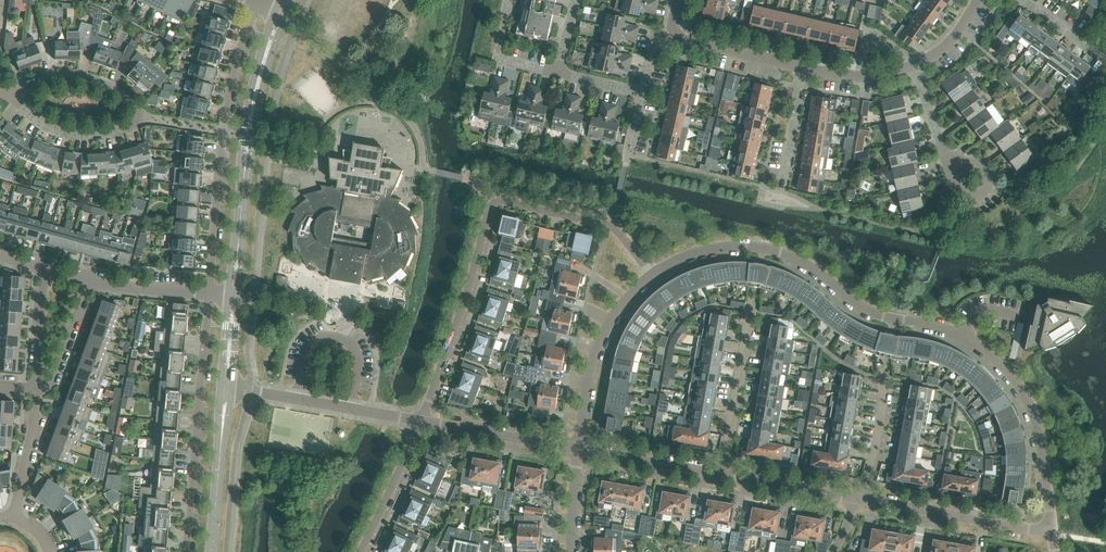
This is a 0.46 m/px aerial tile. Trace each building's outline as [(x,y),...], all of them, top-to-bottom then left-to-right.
[(7,20),(12,21),(15,0),(9,0),(7,20)] [(181,22),(192,0),(138,0),(181,22)] [(518,34),(548,41),(552,22),(551,22),(552,16),(559,17),(562,6),(556,5),(557,0),(526,0),(518,34)] [(629,0),(618,0),(615,10),(639,16),(641,10),(655,14),(657,7),(629,0)] [(939,15),(943,18),(946,14),(942,11),(946,6),(939,0),(919,0),(925,4),(939,15)] [(101,7),(112,12),(114,7),(103,2),(101,7)] [(193,10),(196,9),(198,5),(192,2),(189,8),(193,10)] [(708,4),(707,9),(705,8),(703,16),(705,16),(724,20),(727,8),(708,4)] [(867,17),(874,19),(877,6),(870,4),(867,17)] [(932,24),(939,15),(925,4),(918,14),(932,24)] [(224,21),(227,9),(214,5),(211,18),(208,17),(205,29),(206,29),(205,33),(204,33),(226,39),(226,38),(224,37),(226,29),(228,30),(230,22),(224,21)] [(1093,6),(1090,5),(1083,17),(1090,21),(1097,8),(1093,6)] [(762,27),(766,9),(754,6),(750,25),(762,27)] [(880,20),(881,16),(883,8),(877,6),(874,19),(880,21),(880,20)] [(93,17),(92,24),(100,26),(103,11),(95,7),(93,17)] [(773,30),(778,12),(766,9),(762,27),(773,30)] [(785,33),(789,14),(778,12),(773,30),(785,33)] [(608,14),(605,27),(638,34),(639,27),(625,23),(626,18),(608,14)] [(796,35),(801,17),(789,14),(785,33),(796,35)] [(911,23),(925,34),(932,24),(918,14),(911,23)] [(127,19),(137,25),(139,20),(129,15),(127,19)] [(997,36),(1002,40),(1003,41),(1008,34),(1018,41),(1031,23),(1021,15),(1016,21),(1011,17),(997,36)] [(808,38),(812,20),(801,17),(796,35),(808,38)] [(819,41),(823,22),(812,20),(808,38),(819,41)] [(831,43),(835,25),(823,22),(819,41),(831,43)] [(918,44),(925,34),(911,23),(907,28),(902,25),(895,35),(910,46),(914,40),(918,44)] [(1018,41),(1028,48),(1041,30),(1031,23),(1018,41)] [(4,40),(10,41),(11,41),(13,24),(6,24),(4,40)] [(67,42),(67,60),(79,60),(79,44),(88,44),(91,26),(84,24),(78,32),(67,32),(67,42)] [(839,48),(842,49),(843,46),(848,25),(843,24),(841,25),(841,27),(835,25),(831,43),(839,45),(839,48)] [(848,25),(843,46),(842,49),(849,50),(850,50),(851,48),(855,49),(860,31),(856,30),(856,29),(855,27),(848,25)] [(92,62),(103,66),(112,41),(98,36),(99,27),(91,26),(88,45),(96,45),(98,46),(92,62)] [(638,34),(605,27),(602,39),(620,44),(621,38),(636,42),(638,34)] [(153,32),(163,37),(165,33),(155,28),(153,32)] [(1041,30),(1028,48),(1037,56),(1051,37),(1041,30)] [(148,41),(150,35),(144,32),(141,39),(148,41)] [(200,49),(222,54),(223,54),(220,53),(222,45),(225,45),(226,39),(204,33),(201,45),(202,45),(201,49),(200,48),(200,49)] [(172,37),(167,35),(167,34),(164,40),(170,43),(172,37)] [(24,50),(30,66),(42,62),(36,45),(35,46),(32,36),(22,40),(22,42),(22,44),(24,50)] [(1046,56),(1050,59),(1061,45),(1051,37),(1037,56),(1043,60),(1046,56)] [(132,39),(129,45),(134,48),(137,42),(132,39)] [(30,66),(22,44),(22,43),(22,42),(22,40),(13,42),(11,48),(13,54),(19,70),(30,66)] [(166,46),(160,41),(155,47),(161,52),(166,46)] [(55,60),(67,60),(67,42),(55,42),(55,60)] [(595,42),(592,55),(631,64),(632,57),(618,53),(619,48),(595,42)] [(109,49),(103,66),(115,70),(119,59),(126,62),(125,64),(126,64),(134,48),(129,45),(128,45),(123,54),(109,49)] [(1050,59),(1047,63),(1057,71),(1057,70),(1071,52),(1061,45),(1050,59)] [(196,65),(218,70),(219,70),(216,69),(218,61),(221,61),(222,54),(200,49),(197,60),(198,61),(197,65),(196,65)] [(126,76),(136,84),(152,64),(138,52),(129,63),(134,67),(126,76)] [(1067,78),(1081,59),(1071,52),(1057,70),(1067,78)] [(631,64),(592,55),(589,68),(613,73),(614,68),(629,72),(631,64)] [(996,58),(1001,63),(1004,59),(999,55),(996,58)] [(1004,59),(1001,63),(1006,67),(1009,64),(1004,59)] [(1081,59),(1067,78),(1062,86),(1068,78),(1083,89),(1081,91),(1081,92),(1093,75),(1088,72),(1091,67),(1081,59)] [(476,69),(483,71),(484,63),(477,62),(476,69)] [(153,82),(155,84),(159,87),(168,76),(152,64),(136,84),(145,92),(153,82)] [(218,70),(196,65),(193,77),(194,77),(193,81),(192,80),(192,81),(215,86),(212,85),(214,77),(217,77),(218,70)] [(696,69),(678,65),(676,77),(693,81),(696,69)] [(942,84),(955,103),(973,90),(970,87),(976,83),(967,70),(961,75),(959,71),(942,84)] [(714,86),(722,88),(725,73),(718,71),(717,74),(714,86)] [(1015,75),(1020,79),(1023,75),(1018,71),(1015,75)] [(728,74),(725,88),(733,90),(736,75),(728,74)] [(1023,75),(1020,79),(1025,83),(1028,80),(1023,75)] [(480,113),(494,116),(502,79),(495,77),(492,91),(493,91),(492,94),(485,93),(480,113)] [(676,77),(673,89),(697,94),(700,83),(693,81),(676,77)] [(1014,88),(1020,84),(1013,78),(1009,81),(1014,88)] [(502,79),(494,116),(507,119),(508,118),(511,119),(509,128),(510,128),(514,112),(509,111),(512,99),(504,97),(505,94),(506,94),(510,81),(502,79)] [(215,86),(192,81),(190,92),(190,93),(189,96),(188,97),(211,102),(208,101),(211,93),(213,93),(215,86)] [(755,88),(753,95),(771,99),(774,88),(748,82),(747,86),(755,88)] [(527,134),(530,124),(538,87),(531,85),(528,99),(529,100),(528,103),(521,101),(518,113),(514,112),(510,128),(511,126),(516,127),(518,129),(527,131),(527,133),(527,134)] [(546,89),(538,87),(530,124),(548,128),(549,121),(545,120),(548,107),(540,106),(541,102),(542,103),(546,89)] [(713,98),(719,99),(721,88),(716,87),(713,98)] [(1033,91),(1039,95),(1042,92),(1036,87),(1033,91)] [(673,89),(670,100),(688,104),(694,106),(697,94),(673,89)] [(973,90),(955,103),(969,121),(986,109),(973,90)] [(161,91),(159,97),(169,100),(170,93),(161,91)] [(1042,92),(1039,95),(1044,100),(1047,96),(1042,92)] [(568,121),(574,96),(567,94),(564,108),(565,108),(564,111),(557,109),(554,122),(549,121),(548,128),(566,133),(568,121)] [(1036,101),(1031,94),(1023,100),(1028,107),(1036,101)] [(753,95),(750,107),(768,111),(771,99),(753,95)] [(882,100),(887,123),(908,118),(902,95),(882,100)] [(574,96),(568,121),(566,133),(579,136),(584,116),(576,114),(577,111),(578,111),(582,97),(574,96)] [(829,111),(835,112),(837,100),(813,96),(811,108),(829,111)] [(209,109),(211,102),(188,97),(186,107),(181,107),(180,118),(192,120),(193,117),(195,118),(195,116),(204,118),(207,109),(209,109)] [(670,100),(668,111),(685,115),(688,104),(670,100)] [(725,113),(728,101),(722,100),(720,111),(725,113)] [(1051,100),(1048,103),(1053,108),(1056,104),(1051,100)] [(851,114),(858,115),(860,102),(852,101),(851,114)] [(868,115),(870,102),(864,101),(861,114),(868,115)] [(588,138),(601,141),(610,104),(603,102),(599,116),(601,116),(600,120),(592,118),(588,138)] [(610,104),(601,141),(615,144),(620,124),(612,123),(613,119),(614,120),(617,106),(610,104)] [(750,107),(748,118),(765,122),(768,111),(750,107)] [(809,120),(827,123),(829,111),(811,108),(809,120)] [(969,121),(982,140),(991,134),(999,127),(986,109),(969,121)] [(685,115),(668,111),(665,123),(683,127),(685,115)] [(740,125),(740,128),(763,134),(765,122),(748,118),(748,119),(740,117),(738,124),(740,125)] [(4,145),(15,130),(9,125),(11,123),(3,118),(0,121),(0,149),(1,149),(4,145)] [(887,123),(892,145),(913,140),(908,118),(887,123)] [(807,131),(833,135),(835,124),(827,123),(809,120),(807,131)] [(991,134),(1004,152),(1021,139),(1008,121),(999,127),(991,134)] [(1039,127),(1036,121),(1029,126),(1032,132),(1039,127)] [(665,123),(662,134),(686,140),(689,128),(683,127),(665,123)] [(735,139),(742,141),(760,145),(763,134),(740,128),(739,132),(737,132),(735,139)] [(859,129),(857,141),(864,142),(865,137),(869,137),(870,131),(859,129)] [(4,145),(18,156),(29,137),(22,132),(21,134),(15,130),(4,145)] [(807,131),(805,143),(830,147),(830,143),(831,143),(833,135),(807,131)] [(703,144),(708,145),(711,134),(705,132),(704,139),(703,144)] [(662,134),(660,146),(677,150),(684,151),(686,140),(662,134)] [(183,141),(182,152),(205,154),(205,147),(203,147),(204,137),(184,135),(183,141)] [(18,156),(35,164),(43,145),(36,143),(37,140),(29,137),(18,156)] [(1021,139),(1004,152),(1018,171),(1035,159),(1021,139)] [(888,150),(892,168),(898,167),(913,164),(918,163),(913,140),(892,145),(893,149),(888,150)] [(742,141),(740,152),(757,156),(760,145),(742,141)] [(129,150),(135,169),(136,173),(152,172),(153,163),(144,143),(135,145),(136,148),(129,150)] [(805,143),(804,154),(828,158),(830,147),(805,143)] [(35,164),(53,171),(59,149),(51,146),(50,148),(43,145),(35,164)] [(395,190),(403,171),(404,171),(404,170),(388,168),(389,159),(384,158),(385,151),(354,145),(352,153),(347,152),(345,160),(329,157),(329,158),(330,158),(331,179),(330,180),(332,180),(332,187),(321,185),(321,186),(322,190),(303,195),(303,196),(304,196),(307,199),(292,212),(296,214),(288,232),(289,232),(293,232),(294,252),(295,252),(295,251),(298,249),(308,267),(308,266),(310,263),(326,275),(327,274),(327,271),(331,272),(330,279),(331,279),(332,275),(361,280),(360,285),(361,285),(363,276),(367,277),(366,281),(366,282),(385,276),(386,280),(387,281),(401,268),(404,271),(405,271),(412,253),(416,255),(417,255),(416,235),(420,235),(411,217),(415,215),(399,203),(402,200),(391,198),(394,191),(395,191),(395,190)] [(677,150),(660,146),(657,157),(675,162),(677,150)] [(1038,151),(1042,156),(1047,152),(1044,147),(1038,151)] [(53,171),(80,176),(81,153),(72,152),(72,154),(65,153),(66,151),(59,149),(53,171)] [(117,174),(135,169),(129,150),(122,152),(121,149),(113,152),(117,174)] [(734,151),(731,163),(737,164),(755,168),(757,156),(740,152),(734,151)] [(98,175),(117,174),(113,152),(104,152),(104,155),(97,156),(98,175)] [(205,154),(182,152),(182,153),(182,157),(181,157),(180,168),(203,170),(204,163),(201,163),(202,154),(205,155),(205,154)] [(80,176),(98,175),(97,156),(90,156),(90,153),(81,153),(80,176)] [(828,158),(804,154),(802,166),(826,170),(828,158)] [(707,166),(705,165),(704,171),(711,172),(714,159),(709,158),(707,166)] [(737,164),(731,163),(729,174),(734,176),(752,180),(755,168),(737,164)] [(892,168),(898,191),(918,186),(913,164),(898,167),(892,168)] [(826,170),(802,166),(800,178),(824,181),(826,170)] [(11,181),(13,173),(0,168),(0,177),(4,178),(11,181)] [(203,170),(180,168),(180,169),(181,169),(180,173),(179,185),(202,187),(202,180),(200,179),(201,171),(203,171),(203,170)] [(824,181),(800,178),(798,190),(815,192),(815,193),(823,195),(825,182),(824,181)] [(179,189),(178,201),(200,203),(201,196),(199,196),(199,187),(202,187),(179,185),(179,189)] [(15,192),(25,195),(27,189),(16,186),(15,192)] [(907,213),(908,219),(923,215),(922,209),(924,209),(918,186),(898,191),(903,214),(907,213)] [(36,197),(37,192),(27,189),(25,195),(36,197)] [(177,206),(176,217),(199,219),(199,212),(197,212),(198,203),(200,203),(178,201),(177,202),(178,202),(178,206),(177,206)] [(2,233),(7,213),(9,206),(8,206),(5,205),(3,204),(0,203),(0,232),(2,233)] [(81,210),(93,213),(94,207),(83,204),(81,210)] [(9,233),(14,234),(19,216),(21,208),(14,206),(12,215),(7,213),(2,233),(9,235),(9,233)] [(93,213),(104,217),(106,210),(94,207),(93,213)] [(130,207),(129,213),(141,217),(143,210),(130,207)] [(18,237),(24,239),(30,219),(25,218),(28,210),(21,208),(19,216),(14,234),(18,235),(18,237)] [(40,243),(47,245),(52,226),(48,224),(50,215),(44,213),(41,223),(36,240),(41,241),(40,243)] [(501,243),(513,245),(514,246),(514,245),(513,245),(514,238),(515,239),(516,239),(517,239),(519,239),(520,239),(521,238),(522,238),(523,237),(523,236),(524,235),(525,234),(527,222),(519,220),(520,217),(505,214),(500,235),(503,236),(501,243)] [(199,219),(176,217),(176,218),(177,218),(176,222),(175,234),(197,236),(198,229),(196,228),(196,220),(199,220),(199,219)] [(32,239),(36,240),(41,223),(30,219),(24,239),(31,241),(32,239)] [(63,250),(70,252),(75,232),(71,231),(73,221),(67,219),(64,229),(59,246),(64,248),(63,250)] [(77,252),(82,253),(87,235),(87,233),(89,226),(83,224),(80,233),(75,232),(70,252),(77,253),(77,252)] [(54,245),(59,246),(64,229),(52,226),(47,245),(54,247),(54,245)] [(86,256),(93,258),(98,238),(93,237),(96,228),(89,226),(87,233),(87,235),(82,253),(86,254),(86,256)] [(132,227),(130,235),(136,237),(138,229),(132,227)] [(100,231),(98,238),(93,258),(99,260),(100,258),(104,259),(111,235),(111,234),(100,231)] [(571,259),(572,259),(584,262),(585,255),(588,256),(593,235),(578,231),(578,234),(569,232),(567,243),(567,244),(567,245),(567,247),(567,248),(568,249),(569,250),(570,251),(571,251),(572,252),(573,252),(574,252),(572,258),(571,258),(571,259)] [(146,232),(140,232),(136,247),(142,247),(145,248),(146,232)] [(168,249),(173,250),(196,252),(197,245),(194,245),(195,236),(197,236),(175,234),(169,233),(168,249)] [(108,262),(115,264),(122,238),(111,235),(104,259),(109,260),(108,262)] [(123,237),(115,264),(122,266),(123,264),(128,265),(135,240),(123,237)] [(542,252),(546,239),(538,237),(535,250),(542,252)] [(553,240),(546,239),(542,252),(550,254),(553,240)] [(513,245),(501,243),(496,261),(499,262),(497,268),(518,273),(523,257),(511,253),(513,245)] [(173,269),(173,267),(195,269),(195,261),(193,261),(194,252),(196,252),(173,250),(174,251),(173,254),(170,255),(168,256),(167,258),(166,260),(166,268),(173,269)] [(553,281),(561,283),(579,287),(580,284),(582,284),(584,277),(582,277),(582,275),(581,275),(569,272),(572,259),(571,259),(558,256),(553,281)] [(748,286),(750,263),(737,262),(731,263),(732,282),(738,281),(738,285),(748,286)] [(732,282),(731,263),(725,263),(712,265),(715,284),(716,288),(727,286),(727,282),(732,282)] [(750,263),(748,286),(752,286),(752,287),(753,287),(761,288),(765,289),(771,267),(765,265),(756,264),(750,263)] [(715,284),(712,265),(700,268),(705,286),(715,284)] [(771,267),(765,289),(775,292),(776,288),(781,290),(789,273),(783,271),(771,267)] [(518,273),(497,268),(495,273),(493,273),(490,284),(513,290),(514,288),(518,273)] [(705,286),(700,268),(688,273),(695,290),(705,286)] [(4,269),(2,288),(23,290),(22,277),(12,276),(12,272),(13,272),(4,269)] [(695,290),(688,273),(677,278),(686,295),(695,290)] [(789,273),(781,290),(786,293),(784,296),(793,301),(806,282),(795,276),(789,273)] [(275,290),(286,292),(289,278),(278,276),(275,290)] [(686,295),(677,278),(666,285),(677,301),(686,295)] [(553,281),(548,299),(561,302),(563,296),(576,299),(577,297),(579,298),(581,291),(579,290),(579,287),(561,283),(553,281)] [(806,282),(793,301),(794,302),(796,298),(804,304),(816,289),(806,282)] [(666,285),(656,293),(668,307),(677,301),(666,285)] [(21,290),(2,288),(1,300),(22,301),(21,290)] [(487,300),(486,305),(506,312),(512,295),(488,288),(485,299),(487,300)] [(816,289),(804,304),(813,311),(826,298),(816,289)] [(656,293),(647,302),(660,315),(668,307),(656,293)] [(826,298),(813,311),(821,320),(834,306),(826,298)] [(1031,325),(1025,349),(1026,349),(1040,345),(1044,350),(1069,342),(1087,323),(1083,317),(1093,307),(1093,306),(1070,301),(1070,302),(1070,303),(1048,298),(1043,306),(1037,305),(1033,326),(1031,326),(1031,325)] [(20,301),(1,300),(0,311),(21,313),(20,301)] [(104,301),(98,312),(117,319),(124,301),(114,300),(113,305),(104,301)] [(544,318),(571,324),(572,320),(574,321),(575,314),(573,314),(574,312),(560,309),(561,303),(548,300),(544,318)] [(695,303),(698,310),(704,307),(701,300),(695,303)] [(398,301),(396,312),(404,313),(406,303),(398,301)] [(647,302),(638,311),(653,323),(660,315),(647,302)] [(164,323),(186,325),(187,314),(184,314),(185,304),(166,303),(164,323)] [(506,312),(486,305),(484,311),(481,310),(478,321),(501,329),(506,312)] [(536,308),(530,306),(528,315),(535,316),(536,308)] [(821,320),(831,328),(842,312),(834,306),(821,320)] [(688,307),(684,310),(688,315),(692,312),(688,307)] [(683,318),(688,315),(684,310),(680,313),(683,318)] [(705,325),(725,328),(728,329),(731,311),(724,310),(723,316),(707,313),(705,325)] [(788,315),(792,319),(797,314),(793,310),(788,315)] [(0,311),(0,315),(0,323),(20,325),(19,313),(0,311)] [(638,311),(631,321),(647,332),(653,323),(638,311)] [(113,330),(117,319),(98,312),(99,313),(94,323),(113,330)] [(841,334),(839,338),(851,319),(842,312),(831,328),(841,334)] [(796,322),(800,326),(806,320),(802,316),(796,322)] [(571,324),(544,318),(542,330),(540,337),(554,340),(555,333),(569,336),(569,334),(571,334),(573,327),(570,327),(571,324)] [(672,318),(668,323),(674,328),(678,323),(672,318)] [(769,330),(768,336),(787,339),(789,327),(777,325),(778,320),(771,318),(770,324),(772,324),(771,330),(769,330)] [(852,341),(858,344),(866,326),(861,324),(851,319),(839,338),(850,344),(852,341)] [(800,326),(804,329),(809,323),(806,320),(800,326)] [(631,321),(625,333),(642,341),(647,332),(631,321)] [(143,334),(146,323),(138,322),(136,333),(143,334)] [(0,323),(0,335),(19,336),(18,325),(20,325),(0,323)] [(113,330),(94,323),(95,324),(90,334),(109,341),(113,330)] [(155,341),(181,344),(182,335),(185,335),(186,325),(164,323),(163,332),(156,331),(155,341)] [(674,328),(668,323),(665,327),(671,332),(674,328)] [(1023,324),(1018,323),(1016,333),(1010,358),(1015,359),(1023,324)] [(682,324),(677,330),(682,334),(683,333),(687,328),(682,324)] [(475,337),(473,342),(494,350),(499,333),(476,325),(472,336),(475,337)] [(703,336),(726,341),(728,329),(725,328),(705,325),(703,336)] [(866,326),(858,344),(864,346),(863,350),(874,354),(881,332),(866,326)] [(525,327),(523,334),(538,336),(539,330),(525,327)] [(672,338),(671,343),(681,345),(682,341),(688,334),(683,333),(682,334),(677,330),(672,338)] [(881,332),(874,354),(879,356),(880,356),(887,358),(891,358),(896,359),(899,336),(891,335),(886,334),(881,332)] [(625,333),(620,344),(637,351),(642,341),(625,333)] [(815,339),(819,342),(824,336),(820,333),(815,339)] [(105,352),(109,341),(90,334),(91,335),(86,345),(111,354),(112,354),(105,352)] [(18,348),(17,337),(19,337),(19,336),(0,335),(0,347),(18,348)] [(516,336),(509,355),(518,358),(522,338),(516,336)] [(699,336),(698,347),(724,352),(726,341),(703,336),(699,336)] [(768,343),(768,348),(792,352),(794,341),(787,339),(768,336),(767,342),(768,343)] [(819,342),(824,346),(828,340),(824,336),(819,342)] [(899,336),(896,359),(908,360),(909,356),(914,357),(916,338),(899,336)] [(540,337),(538,350),(546,352),(545,357),(564,361),(564,357),(567,358),(568,351),(566,351),(566,349),(552,346),(554,340),(540,337)] [(916,338),(914,357),(920,358),(919,362),(929,364),(935,342),(923,339),(916,338)] [(161,362),(182,364),(183,353),(180,353),(181,344),(155,341),(154,354),(161,354),(161,362)] [(494,350),(473,342),(471,348),(469,347),(465,358),(488,366),(494,350)] [(935,342),(929,364),(930,360),(940,364),(947,346),(935,342)] [(620,344),(616,356),(634,361),(637,351),(620,344)] [(107,365),(111,354),(86,345),(87,346),(82,356),(107,365)] [(940,364),(950,368),(959,352),(947,346),(940,364)] [(17,360),(16,348),(18,348),(0,347),(0,358),(17,360)] [(696,359),(722,364),(724,352),(698,347),(696,359)] [(792,352),(768,348),(767,353),(765,353),(764,359),(790,364),(792,352)] [(950,368),(959,374),(970,358),(959,352),(950,368)] [(847,355),(844,361),(849,364),(852,357),(847,355)] [(83,357),(78,367),(103,376),(107,365),(82,356),(83,357)] [(537,356),(535,367),(528,366),(526,374),(547,377),(548,370),(562,373),(562,371),(564,371),(565,364),(563,364),(564,361),(545,357),(537,356)] [(634,361),(616,356),(613,369),(632,372),(634,361)] [(852,357),(849,364),(854,367),(857,360),(852,357)] [(0,358),(0,371),(16,372),(15,360),(17,360),(0,358)] [(959,374),(968,380),(980,366),(970,358),(959,374)] [(694,370),(694,371),(720,375),(722,364),(696,359),(694,370)] [(790,364),(764,359),(763,365),(764,366),(764,371),(781,374),(788,375),(790,364)] [(137,362),(130,360),(128,372),(135,373),(137,362)] [(872,372),(874,363),(866,361),(864,370),(872,372)] [(159,381),(178,383),(179,374),(181,374),(182,364),(161,362),(159,381)] [(460,379),(480,387),(486,371),(463,362),(459,373),(462,374),(460,379)] [(513,374),(516,365),(508,363),(505,371),(513,374)] [(968,380),(976,388),(989,374),(980,366),(968,380)] [(74,378),(99,387),(103,376),(78,367),(79,368),(74,378)] [(632,372),(613,369),(611,380),(630,384),(632,372)] [(691,382),(718,387),(720,375),(694,371),(691,382)] [(761,376),(760,382),(779,386),(781,374),(764,371),(763,376),(761,376)] [(863,376),(844,373),(842,385),(860,388),(863,376)] [(530,394),(558,398),(558,395),(560,395),(561,388),(559,388),(559,386),(546,384),(547,377),(526,374),(525,382),(532,383),(530,394)] [(976,388),(983,396),(998,384),(989,374),(976,388)] [(99,387),(74,378),(75,379),(70,389),(89,396),(96,399),(99,387)] [(135,381),(127,379),(125,388),(133,390),(135,381)] [(455,384),(448,403),(473,408),(480,387),(460,379),(458,385),(455,384)] [(630,384),(611,380),(609,392),(628,395),(630,384)] [(159,381),(157,401),(179,402),(180,392),(177,392),(178,383),(159,381)] [(689,394),(715,398),(718,387),(691,382),(689,394)] [(760,389),(759,394),(781,398),(783,386),(779,386),(760,382),(759,389),(760,389)] [(983,396),(989,404),(1005,394),(998,384),(983,396)] [(842,385),(840,397),(858,400),(860,388),(842,385)] [(908,397),(930,401),(933,389),(910,385),(908,397)] [(957,389),(952,385),(948,390),(953,394),(957,389)] [(71,390),(66,400),(91,410),(92,409),(85,407),(89,396),(70,389),(71,390)] [(525,393),(510,391),(509,398),(524,400),(525,393)] [(635,396),(609,392),(607,403),(630,407),(631,401),(634,401),(635,396)] [(961,403),(967,396),(963,393),(957,398),(961,403)] [(556,410),(558,398),(530,394),(529,406),(534,407),(533,416),(548,418),(549,409),(556,410)] [(687,405),(713,410),(715,398),(689,394),(687,405)] [(757,399),(756,406),(779,410),(781,398),(759,394),(759,400),(757,399)] [(1005,394),(989,404),(995,414),(1012,405),(1005,394)] [(831,407),(832,407),(856,411),(858,400),(840,397),(833,395),(831,407)] [(961,403),(966,408),(973,403),(967,396),(961,403)] [(924,412),(928,412),(930,401),(908,397),(905,408),(924,412)] [(130,400),(123,398),(120,409),(128,411),(130,400)] [(67,401),(62,411),(87,421),(91,410),(66,400),(67,401)] [(0,401),(0,413),(13,414),(12,403),(14,403),(14,402),(0,401)] [(157,401),(156,420),(174,422),(175,413),(178,413),(179,402),(157,401)] [(626,407),(607,403),(605,415),(624,418),(626,407)] [(685,417),(686,417),(711,422),(713,410),(687,405),(685,417)] [(995,414),(999,423),(1017,416),(1012,405),(995,414)] [(756,412),(755,417),(777,421),(779,410),(756,406),(755,412),(756,412)] [(830,419),(836,420),(854,423),(856,411),(832,407),(830,419)] [(969,411),(972,415),(979,411),(976,407),(969,411)] [(928,412),(924,412),(905,408),(903,420),(926,424),(928,412)] [(507,417),(514,418),(516,410),(508,409),(507,417)] [(87,421),(62,411),(63,412),(58,422),(83,432),(84,431),(77,429),(81,419),(87,421)] [(979,411),(972,415),(976,421),(982,417),(979,411)] [(0,413),(0,425),(12,426),(11,414),(13,414),(0,413)] [(623,418),(605,415),(603,427),(607,428),(607,430),(615,431),(615,429),(621,430),(623,418)] [(999,423),(1003,434),(1021,428),(1017,416),(999,423)] [(691,430),(692,430),(709,433),(711,422),(686,417),(685,417),(683,428),(691,429),(691,430)] [(753,422),(752,429),(775,433),(777,421),(755,417),(754,423),(753,422)] [(174,422),(156,420),(154,440),(175,441),(176,431),(174,431),(174,422)] [(836,420),(834,431),(852,435),(854,423),(836,420)] [(901,431),(920,435),(924,435),(926,424),(903,420),(901,431)] [(79,442),(83,432),(58,422),(57,422),(59,423),(54,433),(79,442)] [(11,437),(10,426),(12,426),(0,425),(0,437),(11,437)] [(690,443),(692,430),(691,430),(691,429),(683,428),(670,426),(667,442),(684,444),(684,442),(690,443)] [(115,436),(122,437),(123,428),(117,427),(115,436)] [(1003,434),(1005,444),(1024,441),(1021,428),(1003,434)] [(769,443),(773,444),(774,439),(775,433),(752,429),(751,435),(752,435),(751,440),(750,440),(767,443),(769,444),(769,443)] [(692,430),(690,443),(696,444),(696,447),(712,449),(713,443),(708,442),(709,433),(692,430)] [(826,442),(839,444),(850,446),(852,435),(834,431),(828,430),(826,442)] [(918,446),(920,435),(901,431),(899,443),(918,446)] [(55,434),(50,444),(69,451),(73,441),(79,443),(54,433),(53,433),(55,434)] [(10,450),(9,438),(11,438),(11,437),(0,437),(0,449),(10,450)] [(122,438),(115,437),(113,446),(118,447),(121,444),(122,438)] [(154,440),(153,449),(143,448),(142,458),(152,459),(171,461),(172,452),(175,452),(175,441),(154,440)] [(759,455),(765,456),(767,443),(750,440),(748,449),(743,448),(742,455),(758,458),(759,455)] [(1005,444),(1007,455),(1026,453),(1024,441),(1005,444)] [(830,454),(831,455),(848,458),(850,446),(839,444),(826,442),(824,453),(830,454)] [(769,444),(767,443),(765,456),(771,457),(770,460),(787,463),(788,457),(792,447),(769,443),(769,444)] [(916,458),(918,446),(899,443),(897,454),(916,458)] [(51,445),(45,456),(65,463),(69,451),(50,444),(49,445),(51,445)] [(823,467),(829,468),(831,455),(830,454),(824,453),(814,451),(813,461),(807,460),(806,466),(822,469),(823,467)] [(423,471),(443,479),(450,463),(427,453),(423,464),(426,465),(423,471)] [(1007,455),(1007,466),(1026,466),(1026,453),(1007,455)] [(789,467),(792,467),(797,468),(798,463),(799,455),(793,454),(792,461),(790,461),(789,467)] [(914,469),(916,458),(897,454),(895,466),(912,469),(914,469)] [(831,455),(829,468),(835,469),(834,471),(851,474),(852,468),(847,467),(848,458),(831,455)] [(118,457),(111,456),(109,465),(116,467),(118,457)] [(483,488),(484,482),(488,461),(484,460),(485,458),(475,456),(472,470),(464,469),(461,484),(483,488)] [(983,458),(972,456),(970,463),(976,464),(975,469),(983,471),(983,458)] [(170,470),(171,461),(152,459),(150,478),(172,481),(173,470),(170,470)] [(488,461),(484,482),(492,483),(491,489),(496,490),(501,461),(491,459),(491,462),(488,461)] [(520,494),(521,488),(529,490),(533,469),(529,468),(530,466),(520,464),(515,493),(520,494)] [(912,469),(895,466),(894,475),(888,474),(887,481),(903,483),(904,481),(910,482),(912,469)] [(1007,466),(1006,476),(1025,479),(1026,466),(1007,466)] [(0,469),(0,491),(1,491),(1,488),(9,489),(10,467),(0,469)] [(533,469),(529,490),(537,491),(536,497),(544,498),(546,491),(542,490),(546,469),(536,467),(536,470),(533,469)] [(953,490),(959,491),(962,477),(949,475),(951,469),(946,468),(942,490),(953,492),(953,490)] [(912,469),(910,482),(916,483),(915,486),(932,488),(933,482),(928,481),(929,472),(914,469),(912,469)] [(436,495),(443,479),(423,471),(421,476),(418,475),(414,485),(436,495)] [(963,471),(962,477),(959,491),(965,492),(965,494),(976,496),(980,474),(975,473),(963,471)] [(37,473),(29,493),(37,496),(35,499),(44,504),(56,486),(37,473)] [(107,475),(106,484),(113,485),(115,477),(107,475)] [(1025,479),(1006,476),(1005,487),(1023,491),(1025,479)] [(171,491),(172,481),(150,478),(150,487),(140,487),(139,497),(149,498),(168,500),(168,491),(171,491)] [(613,504),(616,484),(613,483),(613,481),(604,479),(599,508),(604,509),(605,503),(613,504)] [(613,504),(628,507),(631,486),(628,486),(629,484),(621,482),(621,485),(616,484),(613,504)] [(635,487),(631,486),(628,507),(626,513),(640,516),(641,509),(645,486),(635,485),(635,487)] [(75,499),(56,486),(44,504),(53,510),(54,508),(60,513),(75,499)] [(1023,491),(1005,487),(1003,499),(1009,500),(1008,503),(1016,504),(1017,502),(1021,503),(1023,491)] [(410,501),(407,506),(427,515),(433,503),(442,508),(445,502),(435,497),(434,500),(412,489),(407,500),(410,501)] [(118,501),(123,498),(123,494),(112,490),(118,501)] [(498,490),(495,509),(502,510),(505,491),(498,490)] [(660,513),(673,515),(677,495),(673,494),(674,492),(664,490),(660,513)] [(513,493),(505,491),(502,510),(510,511),(513,493)] [(680,495),(677,495),(673,515),(681,516),(680,522),(685,523),(690,495),(681,493),(680,495)] [(453,495),(449,504),(454,506),(456,500),(457,497),(453,495)] [(145,517),(169,519),(170,509),(167,509),(168,500),(149,498),(139,497),(139,499),(142,499),(141,508),(146,508),(145,517)] [(717,529),(722,503),(718,502),(719,500),(709,498),(704,527),(717,529)] [(68,529),(86,519),(75,499),(60,513),(65,519),(62,520),(68,529)] [(725,503),(722,503),(717,529),(730,531),(731,525),(735,503),(726,501),(725,503)] [(419,531),(427,515),(407,506),(405,512),(402,511),(397,521),(419,531)] [(528,514),(534,516),(543,517),(545,510),(526,506),(525,514),(528,514)] [(749,535),(762,537),(767,510),(763,510),(764,508),(754,506),(749,535)] [(767,510),(762,537),(775,539),(780,511),(770,509),(770,511),(767,510)] [(808,539),(812,518),(808,518),(809,516),(799,514),(796,530),(793,529),(791,542),(792,542),(791,546),(796,547),(797,541),(807,543),(808,539)] [(594,524),(609,526),(610,519),(595,516),(594,524)] [(642,516),(639,534),(646,536),(650,517),(642,516)] [(145,537),(164,539),(165,530),(168,530),(169,519),(145,517),(144,526),(140,526),(139,536),(145,537)] [(657,518),(650,517),(646,536),(654,537),(657,518)] [(815,519),(812,518),(808,539),(816,540),(817,549),(827,551),(834,540),(831,538),(831,534),(823,532),(825,518),(815,517),(815,519)] [(77,544),(98,538),(86,519),(68,529),(73,538),(75,537),(77,544)] [(519,521),(518,536),(542,537),(543,530),(540,530),(540,522),(534,521),(527,521),(519,521)] [(687,524),(684,542),(691,543),(695,525),(687,524)] [(390,542),(410,551),(417,536),(395,525),(390,535),(393,536),(390,542)] [(702,526),(695,525),(691,543),(699,545),(702,526)] [(470,531),(449,527),(440,548),(450,551),(451,548),(453,549),(453,551),(466,551),(470,531)] [(886,532),(883,531),(883,529),(874,527),(871,541),(863,539),(860,551),(875,551),(881,551),(883,551),(886,532)] [(420,529),(419,531),(418,533),(428,538),(430,534),(420,529)] [(594,550),(622,550),(625,550),(625,541),(625,540),(622,540),(622,536),(622,532),(608,529),(608,538),(594,538),(594,540),(593,540),(593,547),(594,547),(594,550)] [(886,532),(883,551),(898,551),(901,534),(898,534),(899,532),(891,530),(891,532),(886,532)] [(466,551),(490,551),(493,539),(482,537),(483,534),(470,531),(466,551)] [(622,532),(622,536),(628,536),(628,540),(639,540),(639,535),(629,533),(623,532),(622,532)] [(736,551),(739,533),(732,532),(729,550),(736,551)] [(739,551),(744,551),(747,534),(739,533),(736,551),(739,551)] [(915,534),(905,533),(905,535),(901,534),(898,551),(912,551),(915,534)] [(166,548),(163,548),(164,539),(145,537),(139,536),(138,547),(144,547),(144,551),(166,551),(166,548)] [(517,551),(539,551),(539,545),(542,545),(542,537),(518,536),(517,551)] [(98,538),(77,544),(80,551),(77,551),(99,551),(98,538)] [(947,543),(944,542),(944,540),(935,538),(932,551),(946,551),(947,543)] [(775,551),(782,551),(784,541),(777,539),(775,551)] [(792,542),(791,542),(784,541),(782,551),(790,551),(791,546),(792,542)] [(946,551),(961,551),(962,545),(959,545),(960,542),(952,541),(951,543),(947,543),(946,551)] [(410,551),(390,542),(388,547),(385,546),(382,551),(409,551),(410,551)] [(962,545),(961,551),(975,551),(976,545),(966,543),(966,546),(962,545)]
